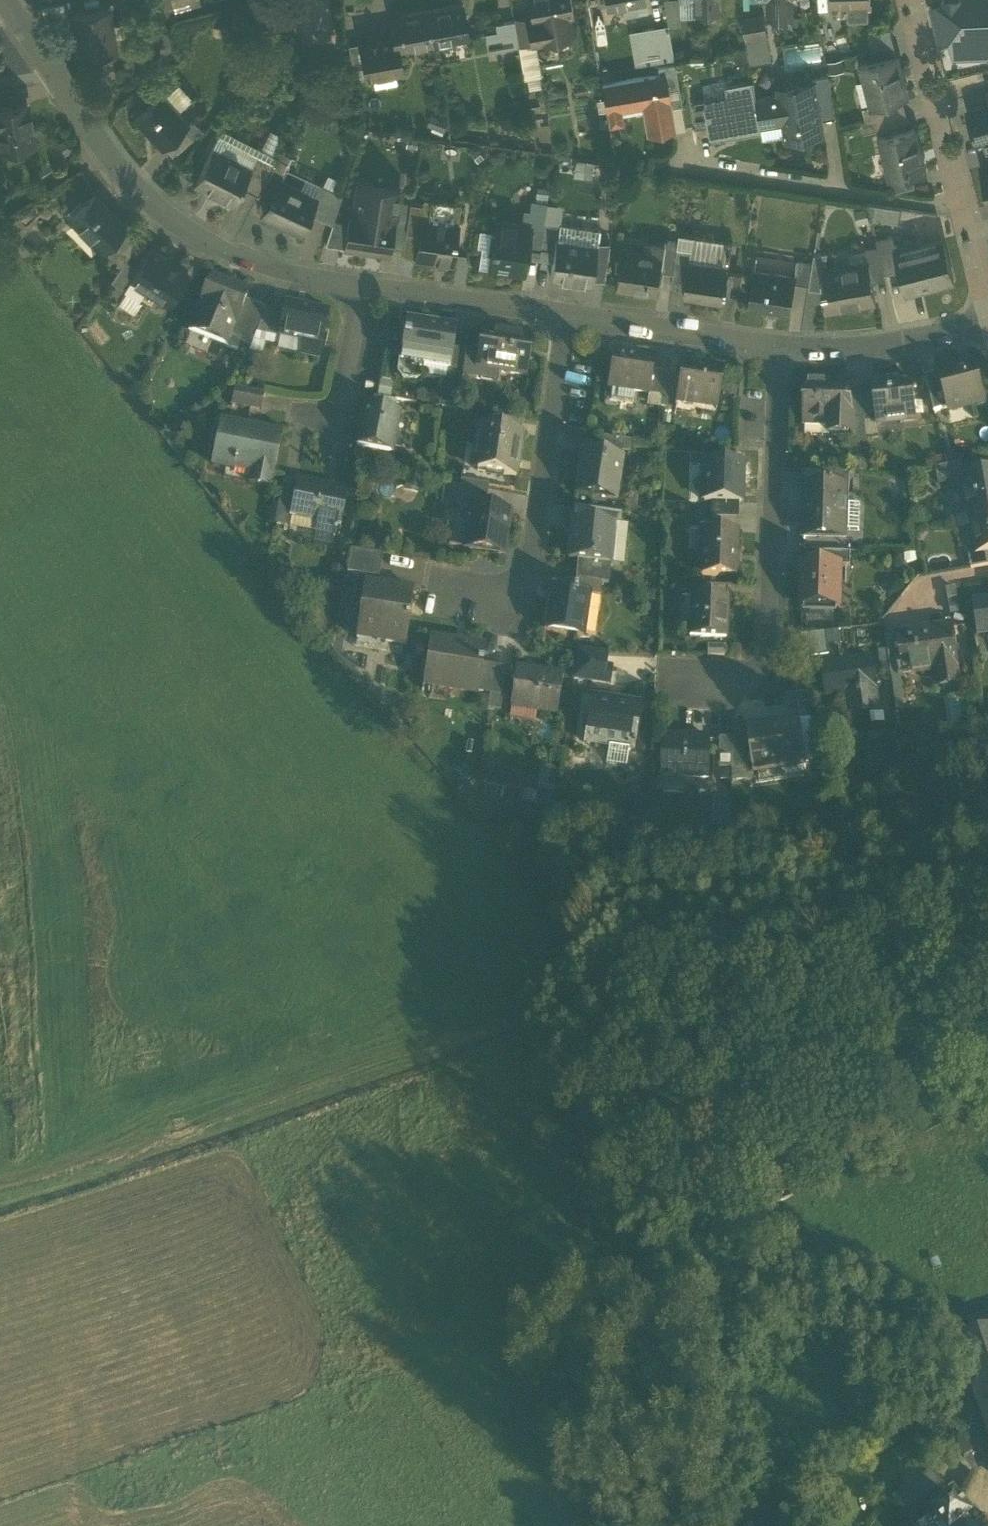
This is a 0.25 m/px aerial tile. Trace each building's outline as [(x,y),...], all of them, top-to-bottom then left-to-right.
[(174,10),(200,3),(199,0),(172,0),(174,10)] [(299,14),(303,27),(334,19),(329,0),(301,0),(305,12),(299,14)] [(537,21),(569,15),(572,14),(570,0),(529,0),(532,16),(533,22),(537,21)] [(668,24),(668,25),(684,23),(680,0),(664,0),(668,24)] [(695,9),(716,8),(716,0),(695,0),(695,9)] [(794,0),(769,0),(769,12),(775,12),(775,16),(794,15),(794,0)] [(961,0),(943,0),(943,2),(931,5),(940,40),(963,39),(961,0)] [(963,39),(964,52),(987,51),(987,0),(961,0),(963,39)] [(637,11),(635,2),(623,4),(624,14),(637,11)] [(869,18),(869,2),(848,3),(849,19),(869,18)] [(463,4),(428,10),(433,41),(468,35),(463,4)] [(73,12),(80,56),(116,49),(110,6),(73,12)] [(433,42),(433,41),(428,10),(428,9),(392,15),(396,37),(397,37),(399,48),(433,42)] [(743,17),(747,39),(769,35),(765,13),(743,17)] [(572,34),(569,15),(537,21),(541,40),(572,34)] [(532,16),(515,19),(519,44),(541,40),(537,21),(533,22),(532,16)] [(500,48),(519,44),(515,19),(496,22),(497,30),(500,48)] [(668,25),(668,24),(642,28),(648,62),(674,57),(668,25)] [(870,37),(873,47),(894,42),(891,28),(869,33),(870,37)] [(486,31),(488,49),(500,48),(497,30),(486,31)] [(769,35),(747,39),(748,46),(750,58),(751,62),(773,58),(769,35)] [(403,69),(399,48),(397,37),(396,37),(380,40),(379,38),(369,40),(369,41),(362,43),(361,43),(365,65),(367,76),(403,69)] [(349,43),(353,67),(365,65),(361,43),(362,43),(362,41),(349,43)] [(897,53),(894,42),(873,47),(876,59),(897,53)] [(748,46),(736,48),(738,60),(750,58),(748,46)] [(873,104),(873,105),(903,97),(908,96),(897,53),(876,59),(862,62),(873,104)] [(664,72),(667,88),(679,86),(675,62),(658,65),(659,73),(664,72)] [(642,99),(648,132),(674,127),(670,105),(667,88),(664,72),(659,73),(602,83),(609,122),(622,120),(619,103),(642,99)] [(817,84),(820,101),(834,98),(829,72),(813,75),(815,84),(817,84)] [(763,128),(762,125),(757,97),(754,80),(729,85),(731,99),(707,103),(705,103),(709,124),(711,137),(763,128)] [(780,93),(757,97),(762,125),(785,121),(787,132),(788,139),(825,132),(822,117),(820,101),(817,84),(815,84),(779,90),(780,93)] [(682,103),(679,86),(667,88),(670,105),(682,103)] [(161,91),(135,114),(162,144),(164,143),(183,125),(188,120),(161,91)] [(867,119),(877,116),(906,109),(903,97),(873,105),(873,104),(864,106),(867,119)] [(693,100),(697,126),(709,124),(705,103),(707,103),(706,98),(693,100)] [(837,115),(834,98),(820,101),(822,117),(837,115)] [(0,106),(0,134),(2,147),(34,142),(28,102),(0,106)] [(976,140),(985,138),(987,137),(987,104),(968,109),(976,140)] [(909,120),(906,109),(877,116),(880,128),(909,120)] [(863,120),(866,131),(880,128),(877,116),(867,119),(863,120)] [(763,128),(764,136),(787,132),(785,121),(762,125),(763,128)] [(164,143),(173,153),(193,135),(183,125),(164,143)] [(881,136),(892,178),(916,172),(927,169),(916,127),(881,136)] [(195,180),(234,200),(243,183),(251,166),(212,146),(195,180)] [(243,183),(259,191),(273,166),(256,157),(251,166),(243,183)] [(892,178),(895,190),(919,184),(916,172),(892,178)] [(264,212),(299,229),(309,207),(315,194),(314,194),(280,178),(264,212)] [(309,207),(334,218),(334,217),(343,191),(320,181),(314,194),(315,194),(309,207)] [(355,208),(396,214),(399,198),(400,188),(359,181),(355,208)] [(96,191),(71,215),(101,245),(102,244),(112,235),(113,236),(124,225),(126,222),(96,191)] [(406,228),(420,230),(427,231),(429,216),(458,220),(461,201),(424,195),(423,201),(411,199),(410,200),(408,217),(406,228)] [(529,223),(531,224),(544,225),(545,220),(548,198),(534,196),(529,223)] [(410,200),(399,198),(396,214),(396,215),(408,217),(410,200)] [(873,217),(900,221),(902,207),(875,203),(873,217)] [(396,215),(396,214),(355,208),(353,225),(347,224),(344,244),(371,248),(371,242),(391,245),(396,215)] [(391,245),(403,247),(406,228),(408,217),(396,215),(391,245)] [(452,260),(458,220),(429,216),(427,231),(420,230),(416,255),(452,260)] [(343,219),(334,217),(334,218),(326,241),(344,244),(347,224),(343,219)] [(497,218),(495,229),(498,230),(496,242),(493,242),(489,266),(524,271),(528,247),(531,224),(529,223),(497,218)] [(560,222),(545,220),(544,225),(541,245),(555,247),(556,236),(558,236),(560,222)] [(560,222),(558,236),(598,242),(600,228),(560,222)] [(541,245),(544,225),(531,224),(528,247),(540,249),(541,245)] [(102,244),(121,263),(126,257),(138,239),(124,225),(113,236),(112,235),(102,244)] [(420,230),(406,228),(403,247),(402,253),(416,255),(420,230)] [(480,264),(489,266),(493,242),(496,242),(498,230),(495,229),(486,228),(483,230),(481,240),(483,243),(480,264)] [(681,233),(680,240),(679,245),(693,248),(695,236),(681,233)] [(896,241),(898,251),(923,244),(921,235),(896,241)] [(593,275),(598,242),(558,236),(556,236),(555,247),(551,275),(592,281),(593,275)] [(694,248),(692,260),(731,266),(734,242),(695,236),(693,248),(694,248)] [(878,238),(880,244),(886,269),(900,266),(898,257),(897,251),(898,251),(896,241),(894,236),(878,238)] [(663,269),(675,270),(679,245),(680,240),(666,238),(665,243),(667,244),(663,269)] [(921,284),(922,288),(955,280),(944,239),(923,244),(924,250),(898,257),(900,266),(906,288),(921,284)] [(658,291),(660,291),(663,269),(667,244),(665,243),(647,240),(645,250),(622,246),(616,285),(650,290),(650,289),(658,290),(658,291)] [(593,275),(605,277),(610,244),(598,242),(593,275)] [(135,272),(126,286),(139,295),(145,285),(168,300),(188,270),(166,255),(166,254),(152,244),(138,265),(134,271),(135,272)] [(872,273),(886,269),(880,244),(867,247),(869,259),(872,273)] [(924,250),(923,244),(898,251),(897,251),(898,257),(924,250)] [(693,248),(679,245),(675,270),(674,276),(688,278),(691,259),(692,260),(694,248),(693,248)] [(815,253),(814,261),(810,284),(810,286),(826,289),(825,285),(828,284),(825,268),(826,267),(829,250),(815,253)] [(138,265),(126,257),(121,263),(111,276),(126,286),(135,272),(134,271),(138,265)] [(725,301),(731,266),(692,260),(691,259),(688,278),(685,295),(725,301)] [(796,281),(810,284),(814,261),(799,259),(796,275),(796,281)] [(826,289),(829,308),(877,298),(872,273),(869,259),(826,267),(825,268),(828,284),(825,285),(826,289)] [(751,305),(791,311),(796,281),(796,275),(756,269),(751,305)] [(119,298),(126,286),(111,276),(104,288),(119,298)] [(211,280),(198,314),(235,329),(242,311),(245,304),(249,295),(211,280)] [(266,312),(245,304),(242,311),(263,319),(265,314),(266,312)] [(280,342),(305,347),(321,350),(329,314),(304,310),(303,315),(287,312),(289,307),(287,306),(285,318),(280,342)] [(304,310),(289,307),(287,312),(303,315),(304,310)] [(251,349),(256,337),(263,319),(242,311),(235,329),(231,341),(241,345),(251,349)] [(231,341),(235,329),(198,314),(191,332),(228,347),(231,341)] [(265,314),(263,319),(256,337),(280,342),(285,318),(265,314)] [(407,322),(401,364),(423,367),(424,361),(448,365),(451,365),(453,352),(456,329),(407,322)] [(189,336),(227,350),(228,347),(191,332),(189,336)] [(474,381),(497,385),(498,375),(526,379),(532,341),(481,333),(478,355),(474,381)] [(241,345),(231,341),(228,347),(227,350),(237,355),(241,345)] [(319,362),(321,350),(305,347),(302,359),(319,362)] [(461,386),(462,380),(466,354),(453,352),(451,365),(448,365),(447,370),(445,383),(461,386)] [(466,353),(466,354),(462,380),(474,381),(478,355),(466,353)] [(608,388),(649,394),(652,372),(654,359),(613,353),(608,388)] [(424,361),(423,367),(447,370),(448,365),(424,361)] [(675,412),(696,415),(698,408),(699,402),(718,405),(723,369),(682,363),(680,377),(675,410),(675,412)] [(421,380),(423,367),(401,364),(399,377),(403,382),(415,384),(421,380)] [(939,375),(948,410),(971,404),(972,408),(986,405),(976,364),(974,364),(975,368),(964,371),(963,367),(939,374),(939,375)] [(649,394),(663,397),(666,374),(652,372),(649,394)] [(680,377),(666,374),(663,397),(661,408),(675,410),(680,377)] [(926,378),(935,413),(939,412),(948,410),(939,375),(926,378)] [(878,424),(878,427),(880,426),(879,420),(901,418),(901,424),(918,422),(913,381),(874,385),(875,397),(878,424)] [(457,414),(461,386),(445,383),(441,411),(457,414)] [(805,424),(807,424),(830,425),(846,426),(847,426),(848,399),(848,388),(829,387),(829,384),(807,384),(807,404),(806,404),(805,424)] [(231,408),(259,413),(262,397),(235,392),(231,408)] [(875,397),(863,398),(866,424),(878,424),(875,397)] [(867,434),(866,424),(863,398),(848,399),(847,426),(846,426),(845,433),(855,433),(855,434),(867,434)] [(373,411),(399,416),(402,404),(375,399),(373,411)] [(971,404),(948,410),(949,414),(972,408),(971,404)] [(357,448),(392,455),(399,416),(373,411),(364,409),(357,448)] [(879,420),(880,426),(901,424),(901,418),(879,420)] [(491,431),(521,435),(522,423),(493,419),(491,431)] [(806,436),(830,437),(830,425),(807,424),(806,436)] [(846,426),(830,425),(830,437),(842,438),(842,440),(855,441),(855,434),(855,433),(845,433),(846,426)] [(249,487),(270,491),(280,437),(221,426),(213,465),(252,472),(249,487)] [(477,474),(516,480),(518,469),(515,469),(521,435),(491,431),(478,429),(475,447),(481,448),(477,474)] [(595,455),(622,459),(623,454),(606,452),(608,439),(598,438),(595,455)] [(623,454),(630,455),(631,443),(608,439),(606,452),(623,454)] [(577,493),(616,499),(622,459),(595,455),(583,453),(577,493)] [(712,503),(739,504),(740,464),(711,463),(710,478),(705,478),(705,503),(712,503)] [(936,470),(939,485),(958,482),(957,480),(964,479),(962,466),(962,465),(936,470)] [(848,491),(850,491),(850,474),(824,473),(823,488),(848,489),(848,491)] [(971,517),(987,514),(987,475),(964,479),(957,480),(958,482),(964,518),(971,517)] [(275,528),(289,531),(292,520),(291,520),(297,486),(283,483),(275,528)] [(337,528),(340,529),(347,494),(298,484),(297,486),(291,520),(292,520),(317,525),(337,528)] [(471,511),(485,513),(489,488),(461,484),(457,510),(471,512),(471,511)] [(842,539),(842,531),(843,506),(847,506),(847,505),(848,491),(848,489),(823,488),(805,488),(804,537),(842,539)] [(712,519),(714,519),(738,520),(739,504),(712,503),(712,519)] [(855,506),(847,505),(847,506),(843,506),(842,531),(860,532),(860,506),(859,506),(859,504),(855,504),(855,506)] [(594,523),(595,512),(575,508),(573,521),(594,523)] [(465,550),(503,556),(509,516),(485,513),(471,511),(471,512),(465,550)] [(614,527),(620,527),(622,515),(595,512),(594,523),(614,525),(614,527)] [(971,517),(973,530),(978,555),(978,556),(987,554),(987,514),(971,517)] [(959,532),(973,530),(971,517),(964,518),(957,519),(959,532)] [(738,532),(738,520),(714,519),(713,531),(738,532)] [(606,565),(610,565),(614,527),(614,525),(594,523),(573,521),(569,561),(578,562),(606,565)] [(334,540),(337,528),(317,525),(314,536),(334,540)] [(700,577),(736,578),(738,532),(713,531),(701,531),(700,577)] [(842,566),(846,566),(846,554),(820,553),(820,565),(842,566)] [(347,577),(378,582),(382,558),(351,554),(347,577)] [(972,569),(987,566),(987,554),(978,556),(978,555),(969,557),(972,569)] [(578,562),(575,581),(603,585),(606,565),(578,562)] [(816,609),(841,609),(842,566),(820,565),(803,565),(802,608),(816,609)] [(329,568),(329,587),(345,588),(345,569),(329,568)] [(601,597),(603,585),(575,581),(573,593),(589,595),(601,597)] [(386,645),(404,648),(412,597),(385,593),(385,589),(365,586),(358,636),(387,640),(386,645)] [(705,599),(727,601),(728,589),(706,588),(705,599)] [(549,634),(583,639),(589,595),(573,593),(550,590),(548,605),(553,606),(549,634)] [(689,639),(726,641),(727,601),(705,599),(691,599),(689,639)] [(975,604),(979,635),(987,634),(987,602),(975,604)] [(840,625),(841,609),(816,609),(816,625),(840,625)] [(941,668),(944,690),(962,687),(954,628),(898,636),(899,637),(904,674),(905,673),(941,668)] [(798,639),(801,661),(828,657),(825,635),(798,639)] [(387,640),(358,636),(357,641),(386,645),(387,640)] [(891,672),(893,681),(905,679),(906,679),(905,673),(904,674),(899,637),(887,639),(889,652),(891,672)] [(457,682),(456,693),(478,697),(478,695),(483,667),(485,649),(430,641),(423,689),(425,689),(426,677),(457,682)] [(575,666),(605,670),(606,670),(608,656),(578,651),(575,666)] [(881,673),(891,672),(889,652),(879,653),(881,673)] [(846,697),(849,715),(880,710),(878,692),(879,692),(874,661),(823,668),(827,700),(846,697)] [(573,681),(609,686),(611,670),(606,670),(605,670),(575,666),(573,681)] [(478,695),(490,697),(494,669),(483,667),(478,695)] [(507,671),(494,669),(490,697),(502,699),(507,671)] [(511,711),(556,717),(562,677),(517,670),(511,711)] [(426,677),(425,689),(456,693),(457,682),(426,677)] [(907,699),(905,679),(893,681),(897,713),(905,712),(903,700),(907,699)] [(787,698),(789,709),(811,706),(809,695),(787,698)] [(607,751),(608,751),(628,754),(630,754),(637,709),(592,702),(585,747),(589,748),(590,742),(608,745),(607,751)] [(750,740),(755,776),(758,775),(757,770),(771,767),(772,773),(807,768),(801,724),(749,732),(750,740)] [(665,781),(710,782),(711,741),(666,740),(665,781)] [(750,740),(735,742),(734,772),(733,785),(759,781),(758,775),(755,776),(750,740)] [(720,772),(734,772),(735,742),(721,741),(720,772)] [(589,748),(607,751),(608,745),(590,742),(589,748)] [(626,769),(628,754),(608,751),(606,766),(626,769)] [(757,770),(758,775),(772,773),(771,767),(757,770)] [(559,805),(558,770),(539,771),(540,806),(559,805)] [(732,827),(733,789),(713,789),(713,827),(732,827)] [(987,1431),(987,1334),(958,1344),(987,1431)] [(894,1500),(908,1518),(914,1514),(947,1490),(933,1470),(894,1500)] [(947,1490),(914,1514),(922,1525),(955,1501),(947,1490)] [(957,1503),(926,1525),(963,1525),(968,1522),(970,1520),(957,1503)] [(922,1525),(914,1514),(908,1518),(914,1525),(921,1525),(922,1525)]
